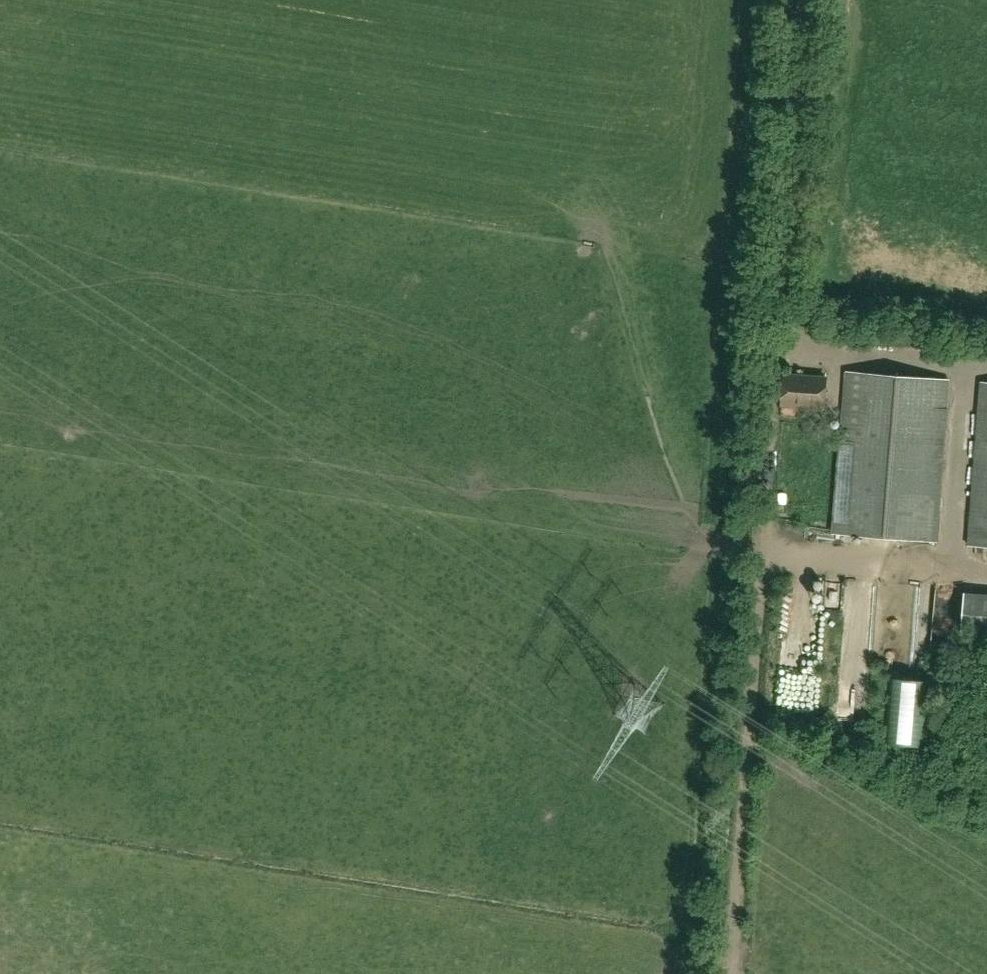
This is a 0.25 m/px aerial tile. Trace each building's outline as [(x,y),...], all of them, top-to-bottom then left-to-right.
[(936,541),(949,380),(847,372),(834,533),(936,541)] [(824,408),(827,378),(784,374),(781,404),(824,408)] [(967,544),(986,546),(986,382),(980,381),(967,544)] [(965,586),(964,623),(986,624),(986,587),(965,586)] [(891,678),(887,743),(926,746),(930,680),(891,678)]
